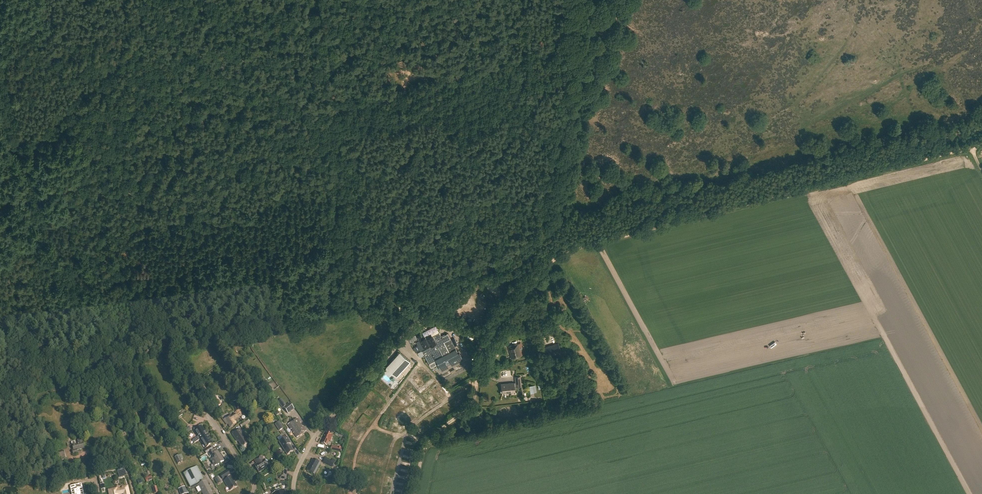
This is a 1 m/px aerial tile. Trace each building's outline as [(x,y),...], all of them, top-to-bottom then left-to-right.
[(437,363),(441,371),(448,367),(447,365),(451,363),(452,365),(463,359),(459,351),(457,352),(455,349),(456,348),(448,333),(441,336),(439,332),(426,339),(425,337),(422,339),(421,335),(417,337),(419,339),(416,341),(418,344),(413,347),(415,352),(420,349),(421,350),(420,351),(423,356),(424,355),(431,367),(437,363)] [(511,358),(520,355),(520,354),(522,354),(519,343),(508,346),(509,353),(510,353),(511,358)] [(386,367),(397,377),(410,362),(399,352),(386,367)] [(425,372),(419,376),(425,384),(431,380),(425,372)] [(502,389),(503,393),(515,392),(514,387),(522,386),(521,376),(515,377),(515,382),(501,384),(502,389)] [(208,394),(200,381),(194,385),(203,397),(208,394)] [(386,391),(390,396),(395,392),(390,387),(386,391)] [(410,387),(406,392),(413,399),(418,394),(410,387)] [(441,401),(447,395),(439,387),(433,393),(441,401)] [(402,399),(404,401),(402,403),(406,407),(411,402),(404,396),(402,399)] [(228,424),(230,428),(236,424),(233,420),(239,416),(240,415),(241,412),(241,411),(240,410),(237,400),(232,401),(234,406),(236,412),(231,415),(230,415),(223,420),(227,425),(228,424)] [(288,414),(294,409),(289,403),(286,405),(284,402),(281,405),(283,407),(288,414)] [(420,403),(417,406),(423,412),(426,410),(420,403)] [(415,418),(419,414),(414,409),(410,413),(415,418)] [(404,413),(399,417),(405,424),(408,422),(406,419),(408,417),(404,413)] [(362,417),(359,420),(365,426),(368,422),(362,417)] [(426,421),(429,428),(437,424),(434,417),(426,421)] [(288,425),(292,431),(302,425),(297,418),(288,425)] [(194,444),(207,435),(200,425),(194,429),(198,437),(192,441),(194,444)] [(292,431),(297,438),(299,436),(306,431),(302,425),(292,431)] [(246,440),(239,429),(232,434),(237,442),(238,441),(242,448),(249,444),(248,443),(249,442),(247,440),(246,440)] [(417,432),(413,435),(419,442),(423,439),(417,432)] [(321,443),(327,446),(328,442),(328,441),(331,442),(333,437),(330,435),(331,435),(327,433),(323,440),(321,443)] [(202,443),(206,448),(213,444),(207,435),(194,444),(200,440),(201,443),(202,443)] [(279,442),(287,455),(293,451),(289,444),(291,443),(287,437),(279,442)] [(72,450),(73,455),(78,453),(77,450),(83,449),(83,447),(84,446),(83,442),(82,442),(81,439),(78,440),(78,443),(76,444),(75,441),(71,442),(73,450),(72,450)] [(218,465),(224,461),(222,457),(221,458),(217,452),(215,453),(213,450),(208,454),(210,456),(211,455),(213,458),(211,460),(212,463),(213,464),(213,463),(215,466),(217,465),(218,465)] [(55,453),(58,461),(66,459),(63,451),(55,453)] [(264,460),(263,461),(260,456),(254,460),(257,465),(254,466),(259,473),(268,466),(264,460)] [(323,462),(332,467),(335,460),(327,456),(323,462)] [(313,459),(307,471),(314,475),(321,463),(313,459)] [(183,474),(190,487),(204,480),(197,467),(183,474)] [(227,470),(220,475),(222,479),(230,474),(227,470)] [(224,481),(230,491),(237,486),(231,477),(224,481)] [(198,485),(203,493),(212,493),(210,489),(206,481),(198,485)] [(71,487),(72,493),(85,493),(86,493),(84,484),(71,487)] [(118,493),(123,493),(124,493),(129,493),(128,485),(122,487),(122,488),(117,489),(117,488),(108,490),(109,493),(118,493)]
